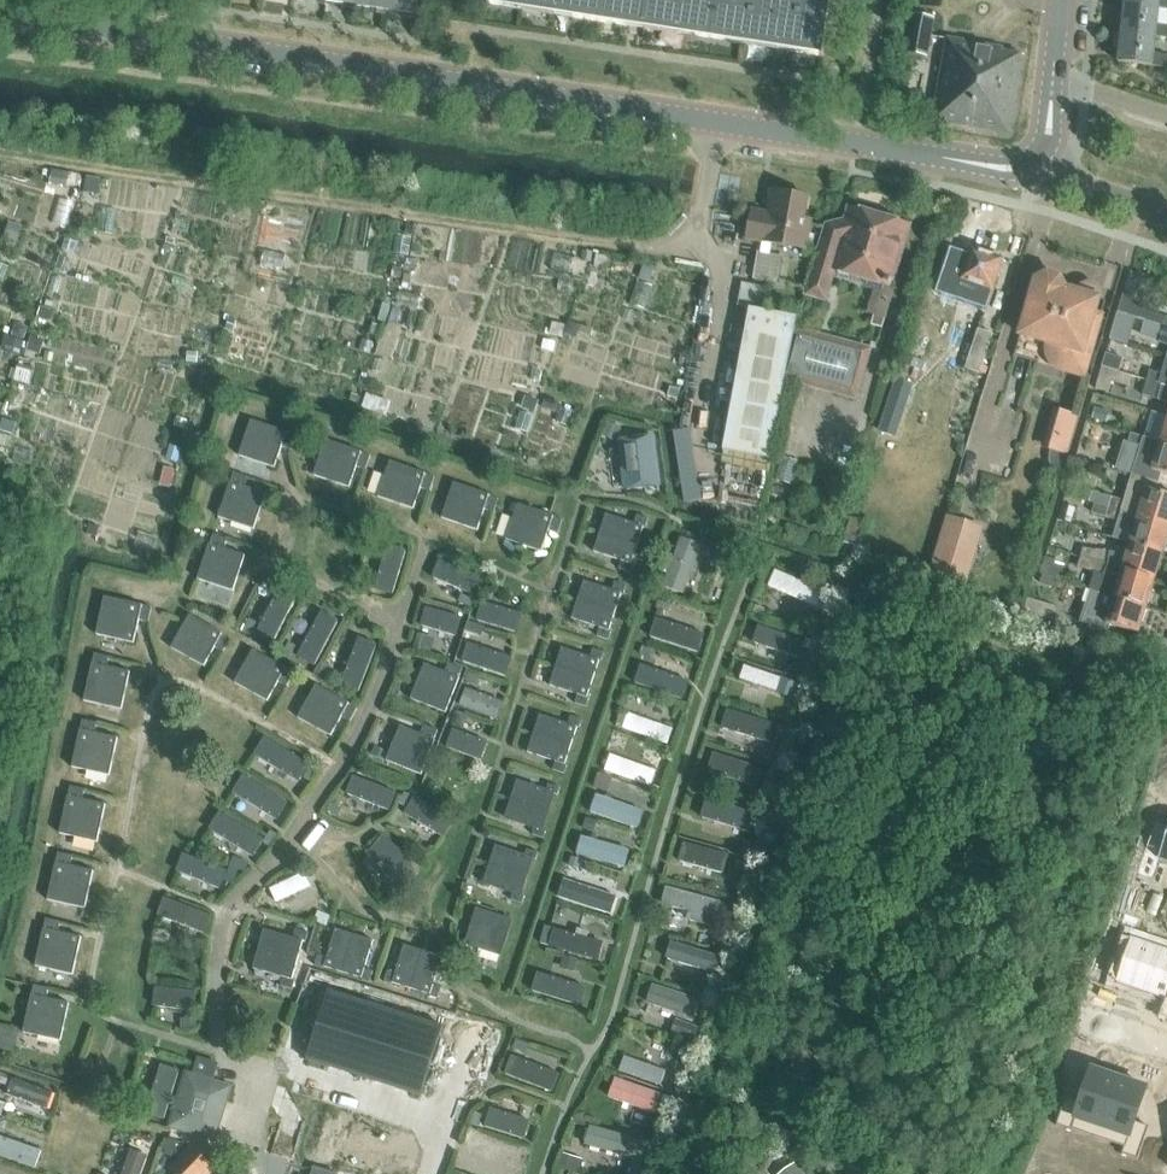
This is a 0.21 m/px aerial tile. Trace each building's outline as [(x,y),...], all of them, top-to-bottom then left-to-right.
[(386,12),(388,0),(357,0),(356,7),(386,12)] [(386,12),(417,16),(419,0),(388,0),(386,12)] [(488,6),(605,24),(608,0),(489,0),(488,6)] [(706,40),(712,0),(608,0),(605,24),(706,40)] [(816,3),(797,0),(712,0),(706,40),(823,58),(831,5),(816,3)] [(1126,5),(1159,8),(1166,9),(1166,0),(1127,0),(1126,5)] [(1157,27),(1159,8),(1126,5),(1123,33),(1155,37),(1166,38),(1166,29),(1157,27)] [(914,15),(907,54),(928,57),(935,19),(914,15)] [(1153,57),(1155,37),(1123,33),(1119,63),(1152,67),(1166,68),(1166,58),(1153,57)] [(933,121),(1010,135),(1024,56),(1003,53),(1004,49),(948,40),(933,121)] [(752,211),(746,240),(762,243),(760,254),(770,256),(772,245),(806,251),(811,221),(805,219),(808,198),(786,194),(786,191),(774,189),(773,192),(769,191),(765,213),(752,211)] [(825,301),(835,269),(890,286),(907,228),(852,211),(848,223),(826,229),(818,259),(807,296),(825,301)] [(970,301),(987,307),(1003,260),(971,249),(960,280),(975,286),(970,301)] [(782,258),(757,254),(753,280),(777,284),(782,258)] [(1037,281),(1016,355),(1018,356),(1019,356),(1020,356),(1021,356),(1022,357),(1023,357),(1024,357),(1025,357),(1026,358),(1027,358),(1028,358),(1029,359),(1030,359),(1031,359),(1031,360),(1032,360),(1033,360),(1034,360),(1035,361),(1036,361),(1036,362),(1085,376),(1107,301),(1105,301),(1101,316),(1095,315),(1100,299),(1100,296),(1099,293),(1097,289),(1095,288),(1092,286),(1088,286),(1085,286),(1081,289),(1079,292),(1078,295),(1066,291),(1066,290),(1060,279),(1048,275),(1037,281)] [(1137,318),(1140,310),(1142,302),(1123,297),(1118,313),(1137,318)] [(749,310),(721,452),(769,461),(796,319),(749,310)] [(1113,326),(1130,330),(1134,318),(1117,313),(1113,326)] [(882,329),(884,320),(873,317),(871,326),(882,329)] [(1157,342),(1166,345),(1166,327),(1163,326),(1162,326),(1157,342)] [(978,330),(965,368),(980,374),(993,335),(978,330)] [(800,331),(788,372),(786,380),(855,399),(869,350),(800,331)] [(1106,353),(1103,366),(1120,371),(1124,359),(1106,353)] [(1166,386),(1166,358),(1161,374),(1150,371),(1147,380),(1166,386)] [(1102,367),(1095,389),(1107,393),(1111,381),(1121,384),(1128,387),(1132,376),(1102,367)] [(1157,400),(1166,403),(1166,386),(1147,380),(1142,395),(1157,400)] [(1104,412),(1095,409),(1092,419),(1101,422),(1104,412)] [(1144,438),(1166,445),(1166,416),(1152,411),(1144,438)] [(239,456),(274,468),(282,447),(291,450),(295,437),(286,434),(286,433),(251,421),(239,456)] [(697,488),(689,431),(674,433),(685,505),(703,502),(700,487),(697,488)] [(1144,438),(1131,434),(1128,444),(1140,448),(1132,474),(1161,483),(1164,474),(1166,475),(1166,445),(1144,438)] [(653,436),(619,441),(626,491),(660,487),(653,436)] [(325,440),(313,476),(349,488),(356,467),(365,470),(370,456),(361,453),(361,452),(325,440)] [(1061,474),(1067,454),(1050,449),(1049,454),(1048,457),(1048,460),(1049,463),(1051,466),(1052,469),(1055,471),(1057,472),(1061,474)] [(378,498),(413,510),(420,489),(429,492),(434,478),(425,475),(425,474),(390,462),(378,498)] [(218,518),(254,530),(266,494),(245,487),(248,478),(234,474),(231,483),(230,482),(218,518)] [(1158,493),(1161,483),(1132,474),(1124,501),(1091,492),(1089,501),(1139,517),(1166,525),(1166,496),(1158,493)] [(441,519),(477,531),(484,510),(493,513),(498,499),(489,496),(489,495),(453,483),(441,519)] [(1139,517),(1089,501),(1088,502),(1095,504),(1091,513),(1118,521),(1113,537),(1132,542),(1165,552),(1166,546),(1166,525),(1139,517)] [(505,540),(541,552),(548,531),(557,534),(562,521),(553,518),(553,517),(517,505),(505,540)] [(621,562),(619,570),(630,574),(633,565),(631,565),(643,528),(645,528),(648,520),(637,516),(634,524),(606,515),(593,552),(621,562)] [(849,519),(843,543),(859,547),(865,523),(849,519)] [(949,523),(929,583),(961,594),(981,534),(949,523)] [(197,579),(233,591),(245,556),(224,549),(227,540),(213,535),(210,544),(209,544),(197,579)] [(377,593),(395,598),(409,546),(390,541),(377,593)] [(1081,557),(1123,569),(1156,580),(1165,552),(1132,542),(1127,555),(1109,552),(1083,547),(1080,557),(1081,557)] [(1148,606),(1156,580),(1123,569),(1081,557),(1078,568),(1093,572),(1088,588),(1092,589),(1148,606)] [(1038,573),(1053,578),(1058,563),(1042,558),(1038,573)] [(475,600),(483,582),(434,561),(426,579),(475,600)] [(596,637),(608,641),(610,634),(608,633),(621,593),(623,594),(626,586),(614,583),(612,591),(584,582),(571,619),(599,628),(596,637)] [(1148,606),(1092,589),(1088,603),(1086,603),(1080,621),(1091,624),(1090,627),(1104,631),(1105,629),(1108,630),(1110,624),(1140,633),(1148,606)] [(280,592),(256,639),(273,648),(297,601),(280,592)] [(96,635),(133,643),(139,620),(148,622),(151,608),(142,606),(104,597),(96,635)] [(1029,599),(1024,613),(1052,621),(1056,607),(1029,599)] [(526,621),(477,602),(469,620),(519,639),(526,621)] [(459,643),(466,625),(416,606),(409,624),(459,643)] [(706,628),(655,611),(649,629),(699,647),(706,628)] [(340,621),(322,613),(299,661),(316,669),(340,621)] [(230,639),(222,634),(189,615),(171,648),(204,666),(215,647),(223,652),(230,639)] [(361,642),(343,692),(361,699),(379,649),(361,642)] [(509,684),(516,666),(466,648),(459,666),(509,684)] [(588,700),(586,700),(599,660),(601,660),(604,653),(592,650),(590,658),(561,648),(549,686),(577,695),(574,704),(585,707),(588,700)] [(234,683),(267,701),(278,682),(286,687),(293,674),(285,669),(285,668),(252,650),(234,683)] [(130,672),(107,667),(109,657),(95,654),(92,664),(92,663),(83,701),(121,709),(130,672)] [(410,699),(445,713),(459,678),(439,670),(442,661),(429,656),(425,665),(424,665),(410,699)] [(688,680),(637,663),(631,681),(681,698),(688,680)] [(348,704),(349,703),(316,685),(298,718),(331,736),(341,717),(350,722),(357,709),(348,704)] [(511,705),(462,686),(455,704),(504,723),(511,705)] [(722,703),(716,721),(766,739),(772,720),(722,703)] [(555,762),(552,771),(563,774),(566,767),(564,767),(577,727),(579,727),(581,720),(570,716),(567,725),(539,715),(527,753),(555,762)] [(435,740),(414,732),(418,723),(404,718),(401,727),(400,726),(386,761),(421,775),(435,740)] [(71,767),(109,776),(117,738),(94,733),(97,723),(82,720),(80,730),(71,767)] [(491,742),(453,729),(447,747),(485,761),(491,742)] [(316,769),(265,739),(249,768),(300,796),(316,769)] [(767,770),(716,753),(710,771),(760,789),(767,770)] [(233,797),(278,825),(289,808),(243,781),(233,797)] [(395,816),(401,798),(350,781),(344,800),(395,816)] [(545,832),(541,830),(553,794),(557,795),(559,788),(548,784),(545,792),(517,782),(505,818),(533,828),(531,835),(542,839),(545,832)] [(68,796),(59,834),(97,842),(105,805),(82,799),(84,790),(70,787),(68,796)] [(587,809),(637,827),(643,809),(593,791),(587,809)] [(702,795),(695,814),(746,831),(752,813),(702,795)] [(458,828),(413,800),(403,817),(448,844),(458,828)] [(264,845),(218,817),(208,834),(254,861),(264,845)] [(1154,832),(1166,837),(1166,836),(1166,825),(1157,822),(1154,832)] [(1154,832),(1150,843),(1163,847),(1166,837),(1154,832)] [(578,834),(572,852),(622,870),(628,851),(578,834)] [(1158,863),(1166,867),(1166,836),(1166,837),(1163,847),(1160,857),(1158,863)] [(670,859),(721,876),(727,858),(677,841),(670,859)] [(383,842),(371,857),(412,891),(424,876),(383,842)] [(1150,843),(1146,853),(1160,857),(1163,847),(1150,843)] [(510,899),(521,903),(523,896),(520,894),(532,858),(535,860),(538,852),(526,849),(524,856),(495,846),(483,883),(512,892),(510,899)] [(44,900),(82,908),(91,871),(67,866),(70,856),(56,853),(53,862),(44,900)] [(1146,853),(1143,863),(1156,868),(1158,863),(1160,857),(1146,853)] [(175,877),(225,896),(232,879),(183,859),(175,877)] [(1143,863),(1139,874),(1153,878),(1156,868),(1143,863)] [(1139,874),(1136,884),(1149,889),(1153,878),(1139,874)] [(713,921),(719,903),(669,885),(663,904),(713,921)] [(205,940),(212,922),(162,903),(156,921),(205,940)] [(1129,904),(1125,915),(1139,919),(1142,909),(1129,904)] [(476,909),(465,944),(503,956),(514,921),(476,909)] [(1125,915),(1122,925),(1135,930),(1139,919),(1125,915)] [(57,932),(59,923),(45,920),(43,929),(34,967),(72,975),(80,937),(57,932)] [(1122,925),(1118,936),(1132,940),(1134,934),(1135,930),(1122,925)] [(293,938),(264,930),(253,970),(282,977),(280,986),(293,989),(296,978),(293,977),(303,941),(307,942),(308,932),(295,929),(293,938)] [(360,981),(367,983),(371,972),(364,969),(373,941),(336,929),(327,958),(320,956),(317,967),(324,969),(325,966),(361,977),(360,981)] [(1121,971),(1117,983),(1146,993),(1162,944),(1134,934),(1132,940),(1128,951),(1124,961),(1121,971)] [(1118,936),(1115,946),(1128,951),(1132,940),(1118,936)] [(1146,993),(1166,1000),(1166,945),(1162,944),(1146,993)] [(430,994),(428,997),(436,999),(439,988),(432,986),(441,957),(405,945),(396,974),(389,972),(385,983),(392,986),(393,982),(430,994)] [(1115,946),(1111,956),(1124,961),(1128,951),(1115,946)] [(153,948),(149,967),(201,977),(205,958),(153,948)] [(1111,956),(1108,967),(1121,971),(1124,961),(1111,956)] [(531,991),(581,1009),(587,990),(537,973),(531,991)] [(70,1004),(47,999),(49,989),(35,986),(33,996),(32,995),(24,1033),(61,1042),(70,1004)] [(204,997),(152,987),(148,1006),(200,1016),(204,997)] [(328,991),(306,1060),(421,1096),(443,1027),(328,991)] [(0,1023),(0,1048),(15,1051),(20,1028),(0,1023)] [(167,1130),(213,1144),(230,1088),(211,1083),(216,1066),(197,1061),(192,1077),(184,1075),(167,1130)] [(551,1097),(557,1078),(507,1061),(501,1079),(551,1097)] [(157,1064),(142,1115),(161,1120),(175,1069),(157,1064)] [(1065,1098),(1056,1126),(1072,1131),(1076,1119),(1102,1128),(1118,1078),(1091,1069),(1080,1103),(1065,1098)] [(1118,1078),(1102,1128),(1128,1136),(1123,1149),(1139,1154),(1149,1127),(1134,1122),(1146,1088),(1118,1078)] [(540,1127),(490,1109),(484,1127),(534,1145),(540,1127)] [(639,1145),(589,1127),(582,1146),(632,1163),(639,1145)] [(173,1173),(212,1173),(217,1170),(191,1145),(168,1169),(173,1173)]
